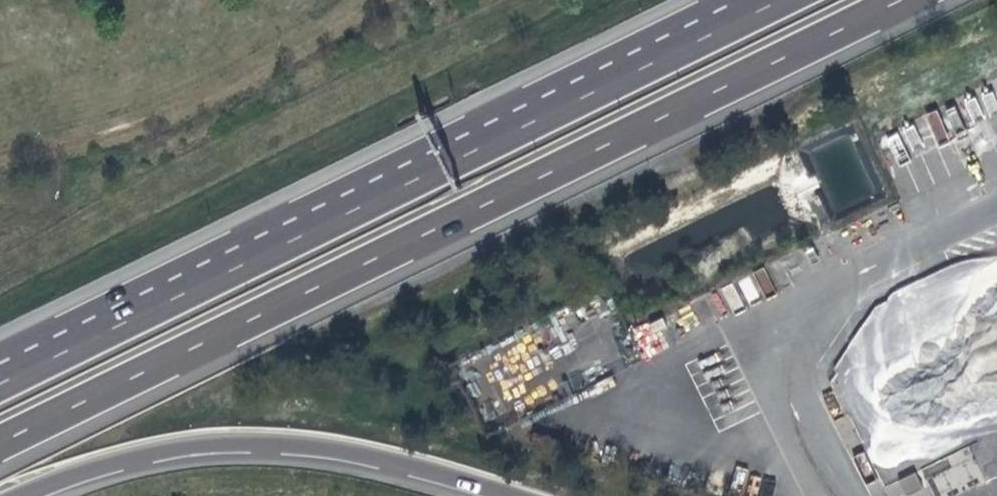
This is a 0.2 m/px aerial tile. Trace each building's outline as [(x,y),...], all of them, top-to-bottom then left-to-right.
[(903,196),(964,174),(952,140),(950,141),(940,112),(881,133),(903,196)] [(763,267),(737,280),(749,303),(774,290),(763,267)] [(730,311),(743,305),(734,282),(720,288),(730,311)] [(660,319),(633,327),(642,358),(669,350),(660,319)] [(930,472),(936,495),(980,483),(971,451),(947,457),(949,467),(930,472)] [(899,480),(883,488),(887,495),(905,495),(906,495),(899,480)]
